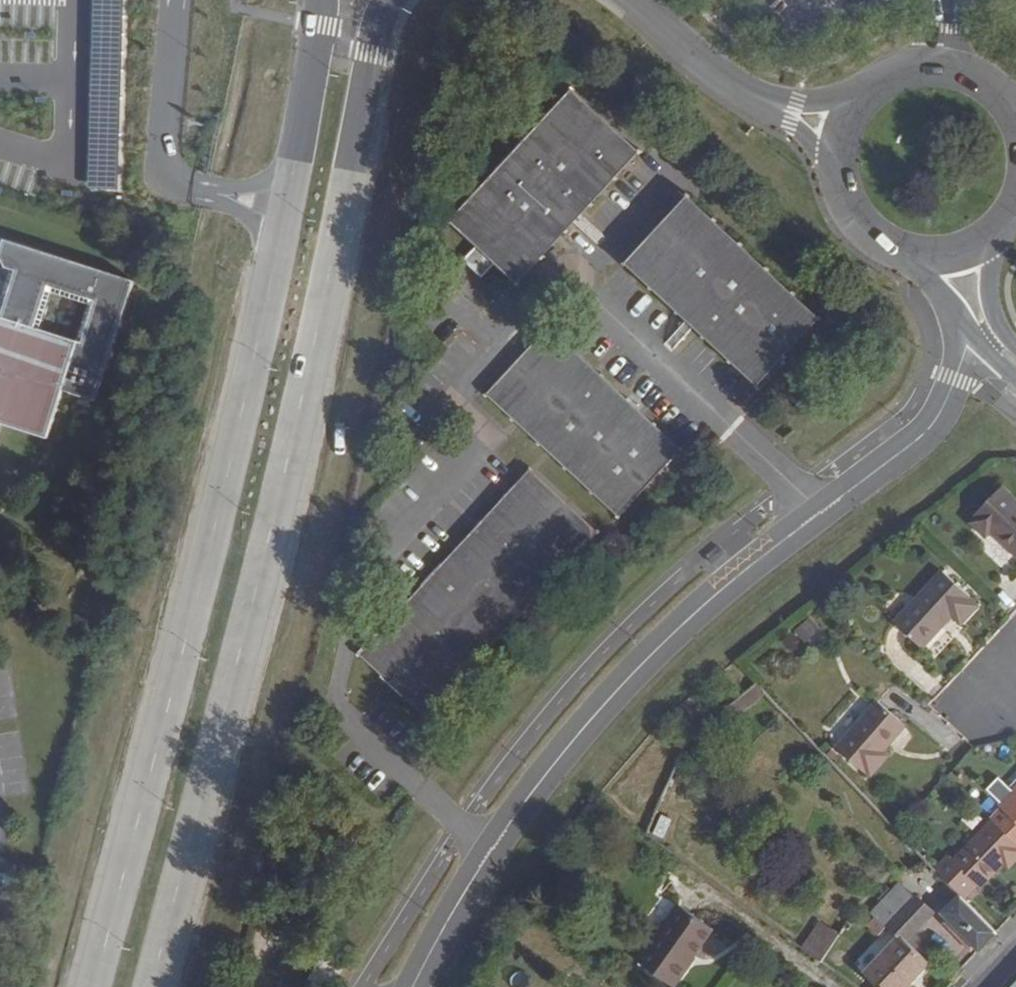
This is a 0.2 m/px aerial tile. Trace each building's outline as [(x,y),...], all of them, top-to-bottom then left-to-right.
[(639,155),(566,86),(431,230),(456,254),(442,269),(450,276),(464,289),(475,278),(478,274),(501,296),(503,298),(583,214),(639,155)] [(745,381),(750,385),(812,319),(693,205),(629,273),(683,323),(691,331),(745,381)] [(2,242),(0,250),(0,257),(12,274),(0,311),(0,424),(47,437),(61,389),(96,400),(132,280),(2,242)] [(487,395),(620,517),(680,452),(625,402),(617,394),(561,343),(547,330),(487,395)] [(430,724),(604,535),(536,472),(363,661),(430,724)] [(997,483),(970,512),(973,515),(968,520),(984,535),(988,530),(1015,556),(1015,500),(997,483)] [(970,591),(944,566),(895,618),(922,643),(951,611),(961,621),(975,606),(965,596),(970,591)] [(760,695),(752,686),(725,711),(734,722),(760,695)] [(887,742),(911,717),(884,692),(839,740),(866,766),(869,762),(875,766),(891,747),(887,742)] [(713,745),(707,738),(697,749),(703,756),(713,745)] [(1004,800),(1007,803),(995,814),(1015,833),(1015,787),(1004,800)] [(968,891),(980,877),(983,879),(1009,851),(1014,855),(1015,853),(1015,833),(995,814),(993,812),(955,853),(949,848),(938,861),(967,890),(968,891)] [(658,813),(652,833),(664,837),(671,817),(658,813)] [(925,888),(909,874),(880,905),(885,910),(873,922),(884,932),(892,924),(910,940),(916,933),(939,907),(922,893),(925,888)] [(986,941),(1002,924),(968,891),(967,890),(949,908),(954,912),(949,916),(977,943),(982,938),(986,941)] [(680,892),(635,946),(667,972),(682,954),(678,950),(689,939),(692,942),(712,919),(680,892)] [(884,932),(896,942),(868,975),(881,986),(906,986),(931,959),(929,957),(910,940),(892,924),(884,932)] [(837,928),(813,953),(833,970),(855,944),(837,928)] [(935,949),(916,933),(910,940),(929,957),(935,949)] [(1004,986),(1015,986),(1015,974),(1004,986)]
